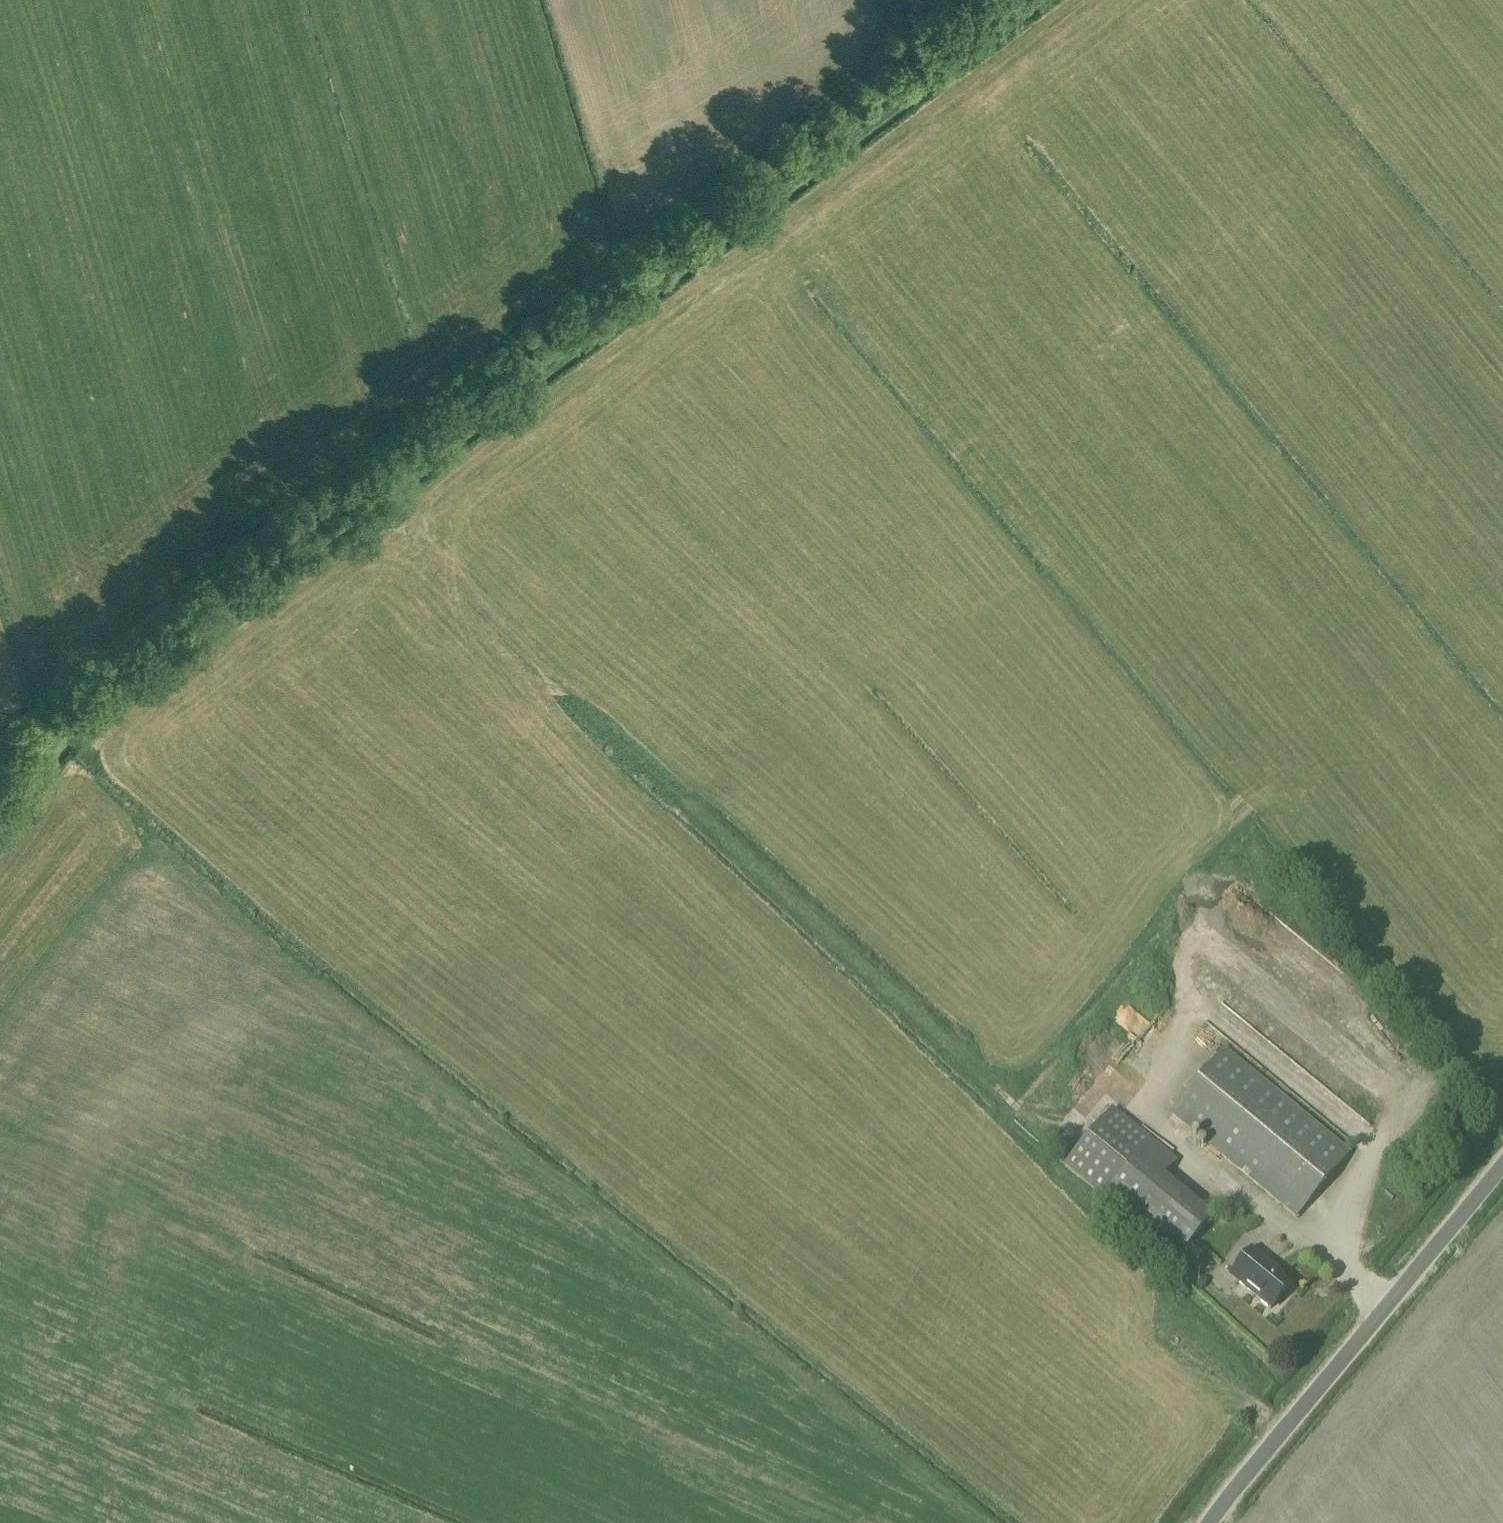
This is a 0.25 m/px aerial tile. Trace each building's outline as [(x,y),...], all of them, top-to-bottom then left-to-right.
[(1334,1000),(1351,981),(1331,964),(1315,983),(1334,1000)] [(1295,1217),(1348,1153),(1224,1051),(1171,1115),(1295,1217)] [(1211,1217),(1163,1177),(1177,1160),(1112,1108),(1063,1167),(1102,1198),(1176,1259),(1211,1217)] [(1270,1310),(1288,1288),(1268,1271),(1271,1267),(1251,1251),(1230,1277),(1270,1310)]
